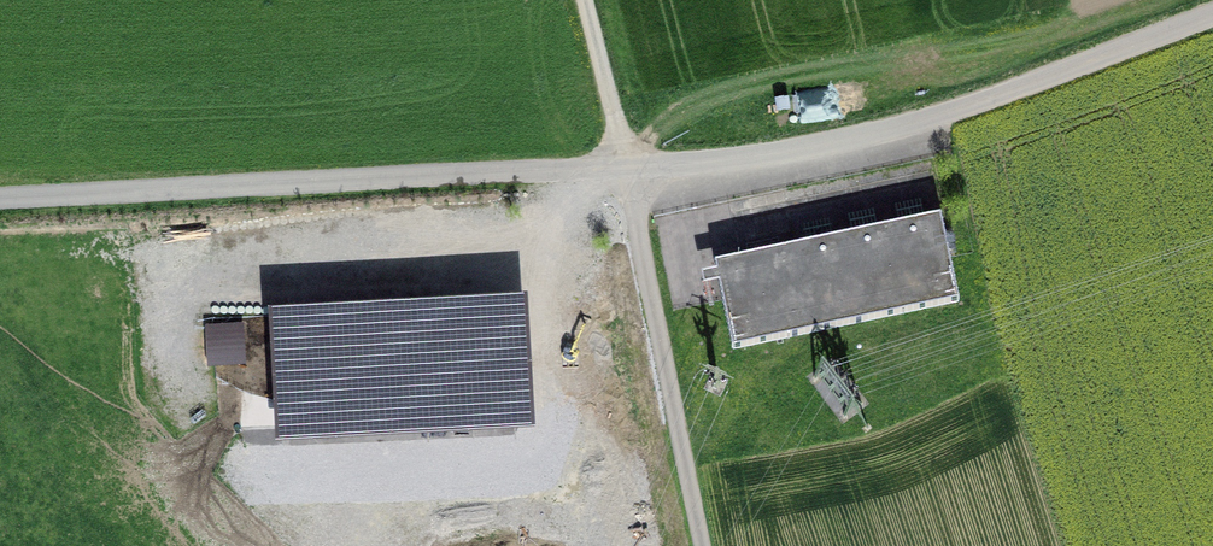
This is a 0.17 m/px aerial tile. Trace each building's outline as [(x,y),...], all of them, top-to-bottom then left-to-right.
[(942,220),(720,266),(737,351),(960,304),(942,220)] [(272,302),(277,430),(447,423),(445,373),(460,373),(459,338),(450,339),(449,313),(435,314),(435,306),(446,306),(446,295),(272,302)] [(245,357),(243,319),(210,321),(212,359),(245,357)]
